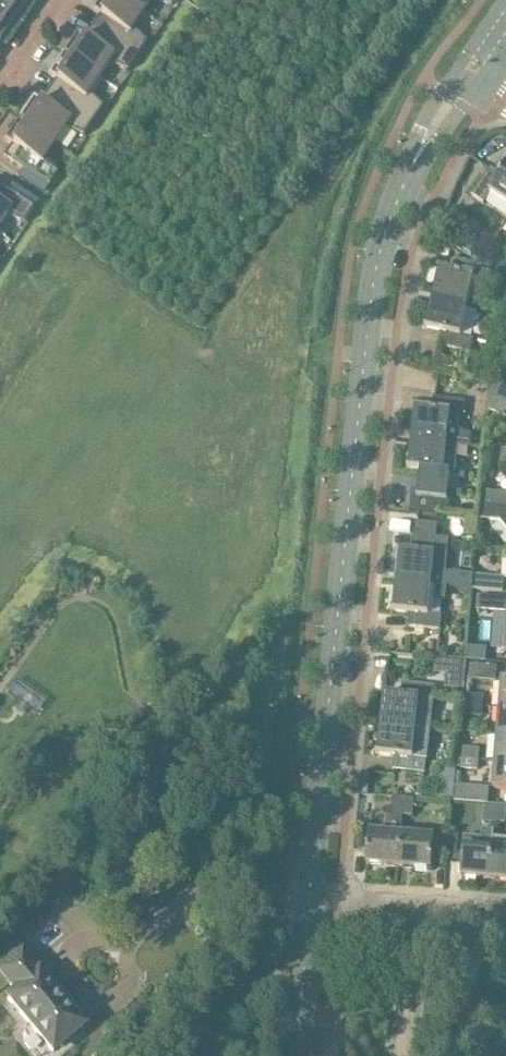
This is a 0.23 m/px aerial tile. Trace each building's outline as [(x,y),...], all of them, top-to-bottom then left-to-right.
[(13,20),(27,0),(0,0),(0,11),(13,20)] [(92,26),(136,56),(146,42),(133,28),(143,13),(123,0),(99,0),(92,10),(99,15),(92,26)] [(143,13),(152,0),(123,0),(143,13)] [(13,20),(0,11),(0,40),(13,20)] [(77,32),(62,54),(99,79),(109,63),(127,71),(136,56),(92,26),(84,37),(77,32)] [(55,80),(48,91),(92,121),(102,107),(89,93),(99,79),(62,54),(48,75),(55,80)] [(33,97),(18,119),(55,143),(65,128),(83,136),(92,121),(48,91),(40,102),(33,97)] [(42,183),(48,187),(58,172),(45,158),(55,143),(18,119),(4,140),(11,145),(3,157),(22,170),(42,183)] [(65,153),(62,162),(69,169),(77,159),(65,153)] [(505,205),(505,169),(500,177),(490,169),(471,196),(483,204),(490,194),(505,205)] [(37,189),(42,183),(22,170),(18,176),(37,189)] [(38,202),(12,185),(8,192),(33,209),(38,202)] [(5,216),(23,224),(33,209),(8,192),(0,186),(0,224),(5,216)] [(449,217),(462,224),(468,212),(455,205),(449,217)] [(480,246),(448,229),(441,241),(469,255),(468,257),(480,262),(484,250),(479,248),(480,246)] [(439,270),(432,299),(467,308),(473,278),(487,281),(490,268),(458,261),(455,274),(439,270)] [(438,346),(470,353),(473,339),(460,336),(467,308),(432,299),(425,329),(441,333),(438,346)] [(479,378),(494,382),(497,367),(483,363),(479,378)] [(489,397),(491,398),(505,403),(505,387),(495,383),(489,396),(489,397)] [(488,411),(505,417),(505,403),(491,398),(489,397),(488,411)] [(414,409),(411,439),(454,443),(458,444),(470,445),(471,436),(456,430),(458,415),(463,415),(464,401),(432,398),(431,410),(414,409)] [(411,439),(407,469),(420,471),(418,491),(412,491),(410,511),(435,514),(436,501),(448,502),(451,475),(455,475),(458,444),(454,443),(411,439)] [(480,492),(479,504),(505,507),(505,493),(480,492)] [(479,504),(477,520),(498,521),(505,531),(505,507),(479,504)] [(399,552),(395,581),(431,586),(446,587),(472,590),(473,576),(445,573),(449,540),(436,539),(437,526),(416,524),(412,553),(399,552)] [(473,576),(472,590),(503,592),(504,578),(473,576)] [(395,581),(392,612),(409,614),(407,627),(440,631),(441,617),(428,615),(430,600),(445,599),(446,587),(431,586),(395,581)] [(479,595),(478,610),(505,613),(505,598),(479,595)] [(469,665),(468,680),(495,682),(496,667),(469,665)] [(445,689),(462,690),(463,677),(446,675),(445,689)] [(383,694),(380,725),(415,728),(431,730),(433,701),(432,701),(433,687),(402,683),(400,696),(383,694)] [(467,694),(466,706),(483,708),(484,695),(467,694)] [(466,706),(465,716),(482,717),(483,708),(466,706)] [(496,736),(505,737),(505,710),(498,709),(496,736)] [(380,725),(377,755),(394,757),(392,770),(424,774),(426,760),(427,760),(431,730),(415,728),(380,725)] [(493,762),(505,763),(505,737),(496,736),(493,762)] [(463,747),(462,759),(478,761),(479,749),(463,747)] [(462,759),(461,769),(478,770),(478,761),(462,759)] [(491,789),(505,790),(505,763),(493,762),(491,789)] [(454,799),(453,802),(484,804),(487,805),(488,788),(460,786),(461,773),(456,773),(455,782),(455,786),(454,799)] [(436,797),(454,799),(455,786),(455,782),(438,780),(436,797)] [(393,815),(403,815),(403,816),(405,799),(394,798),(393,815)] [(405,799),(403,816),(413,816),(414,799),(405,799)] [(483,822),(494,823),(496,805),(487,805),(484,804),(483,822)] [(494,823),(505,824),(505,809),(505,806),(496,805),(494,823)] [(369,834),(366,865),(399,868),(401,837),(369,834)] [(401,837),(399,868),(430,871),(432,840),(401,837)] [(461,877),(489,879),(493,839),(492,839),(492,847),(477,846),(477,844),(466,843),(466,846),(463,845),(461,877)] [(489,879),(505,880),(505,840),(493,839),(489,879)] [(8,986),(15,994),(6,1001),(51,1054),(81,1029),(54,996),(38,976),(47,969),(22,939),(0,957),(0,992),(8,986)]
